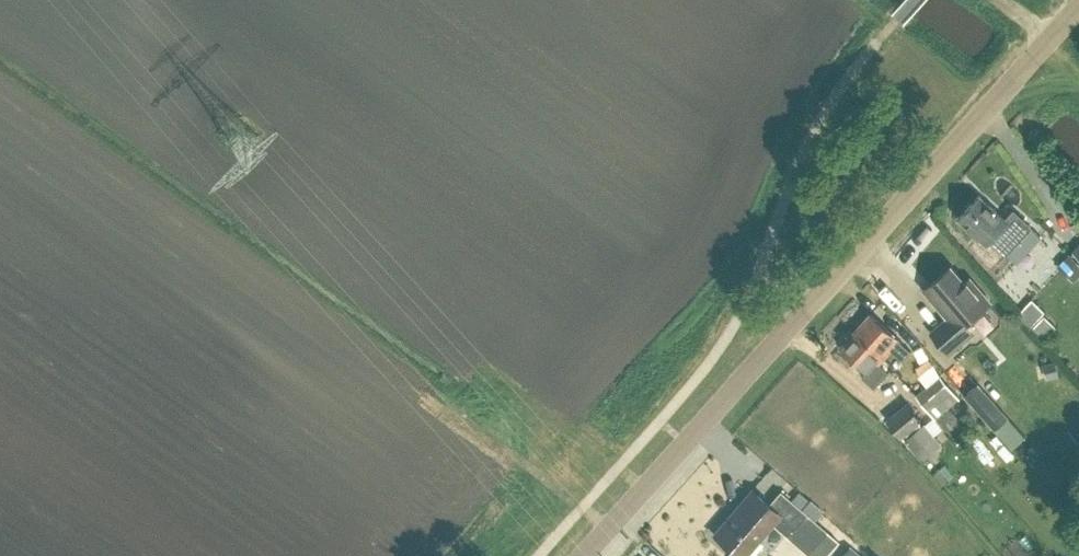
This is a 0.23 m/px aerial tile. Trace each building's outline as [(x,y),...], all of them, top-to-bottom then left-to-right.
[(1008,219),(980,193),(960,215),(989,242),(992,238),(1008,252),(1032,226),(1016,211),(1008,219)] [(1076,278),(1078,274),(1078,263),(1069,254),(1061,263),(1076,278)] [(966,282),(951,265),(929,284),(928,292),(949,316),(932,330),(949,350),(966,336),(959,328),(991,301),(971,277),(966,282)] [(1030,296),(1015,312),(1028,325),(1043,309),(1030,296)] [(882,354),(883,355),(890,347),(903,359),(911,350),(898,338),(899,337),(871,312),(855,330),(882,354)] [(1043,313),(1030,326),(1043,338),(1055,324),(1043,313)] [(878,360),(883,355),(882,354),(855,330),(841,346),(867,370),(863,374),(876,386),(890,371),(878,360)] [(1055,360),(1044,363),(1048,377),(1059,374),(1055,360)] [(917,393),(936,416),(949,406),(960,396),(941,374),(917,393)] [(902,436),(904,434),(923,419),(909,401),(888,418),(902,436)] [(1006,414),(993,426),(1010,446),(1024,434),(1006,414)] [(922,459),(943,442),(925,420),(905,437),(922,459)] [(838,541),(780,490),(768,504),(752,489),(714,533),(741,555),(743,555),(772,523),(810,555),(825,555),(838,541)] [(647,527),(661,542),(673,530),(658,516),(647,527)] [(849,545),(840,555),(862,555),(849,545)]
